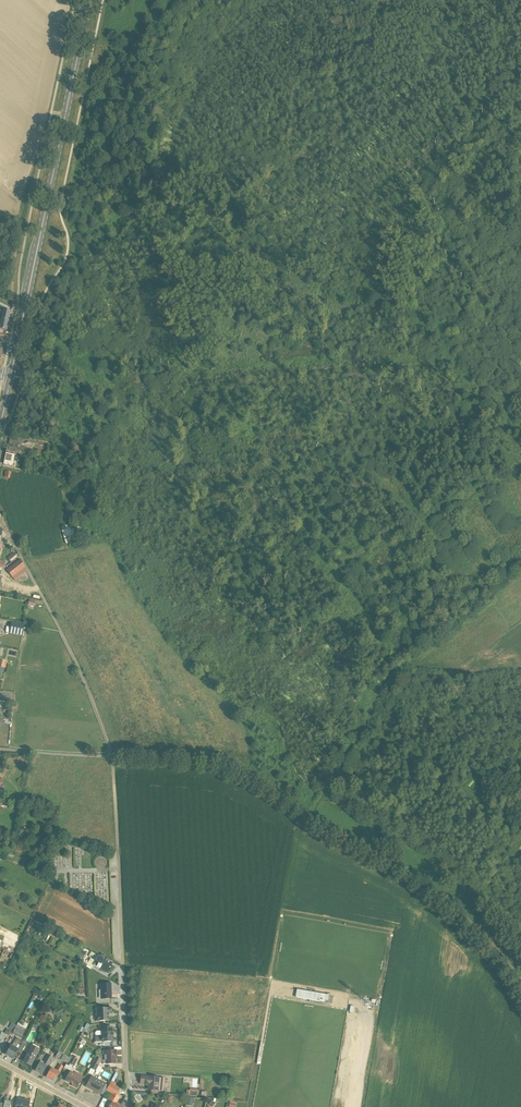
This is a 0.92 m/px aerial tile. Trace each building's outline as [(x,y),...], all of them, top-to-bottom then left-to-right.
[(1,321),(1,319),(9,320),(11,311),(3,310),(2,314),(0,314),(0,320),(1,321)] [(0,324),(0,326),(0,328),(7,329),(9,320),(1,319),(1,321),(0,320),(0,324)] [(16,454),(17,447),(27,444),(28,441),(11,438),(9,446),(8,446),(6,455),(14,457),(14,454),(16,454)] [(12,466),(14,457),(6,455),(4,464),(12,466)] [(65,527),(62,531),(65,544),(84,540),(80,522),(65,526),(65,527)] [(11,563),(18,558),(14,553),(7,558),(11,563)] [(26,572),(20,560),(6,570),(15,581),(26,572)] [(22,636),(24,625),(11,622),(9,634),(22,636)] [(97,957),(91,953),(88,957),(90,958),(88,963),(106,973),(107,973),(109,969),(109,970),(110,969),(110,968),(112,964),(98,956),(97,957)] [(100,985),(100,1000),(111,999),(110,984),(100,985)] [(95,1009),(95,1022),(108,1022),(108,1014),(111,1013),(111,1008),(95,1009)] [(22,1028),(23,1026),(18,1023),(17,1024),(12,1034),(20,1039),(25,1029),(22,1028)] [(8,1027),(4,1034),(11,1037),(14,1030),(8,1027)] [(95,1033),(95,1043),(112,1042),(112,1028),(101,1028),(101,1032),(96,1032),(95,1033)] [(20,1040),(16,1038),(12,1046),(11,1045),(6,1055),(8,1056),(8,1057),(12,1059),(13,1059),(20,1046),(18,1045),(20,1040)] [(27,1043),(23,1041),(18,1051),(21,1053),(22,1051),(27,1054),(23,1062),(30,1066),(39,1050),(31,1045),(31,1046),(28,1045),(27,1046),(26,1045),(27,1043)] [(51,1053),(50,1054),(43,1050),(42,1052),(48,1055),(43,1064),(40,1062),(35,1071),(42,1075),(47,1067),(50,1061),(52,1062),(55,1055),(51,1053)] [(103,1061),(103,1065),(115,1064),(115,1063),(116,1062),(115,1060),(115,1055),(116,1055),(115,1051),(103,1051),(103,1056),(104,1056),(104,1061),(103,1061)] [(69,1058),(63,1055),(60,1060),(66,1063),(69,1058)] [(67,1063),(69,1064),(68,1064),(69,1064),(68,1066),(66,1065),(64,1068),(70,1072),(70,1071),(71,1071),(72,1068),(71,1068),(72,1066),(74,1067),(77,1060),(78,1059),(73,1056),(72,1058),(72,1057),(72,1058),(70,1057),(67,1063)] [(102,1060),(96,1057),(93,1063),(98,1066),(102,1060)] [(90,1069),(88,1074),(92,1076),(94,1071),(95,1072),(99,1074),(102,1069),(98,1067),(98,1066),(93,1063),(90,1069)] [(46,1078),(53,1081),(55,1077),(56,1078),(59,1073),(63,1067),(59,1065),(56,1071),(51,1068),(46,1078)] [(71,1086),(76,1089),(83,1077),(75,1073),(75,1074),(70,1071),(65,1081),(72,1085),(71,1086)] [(106,1084),(92,1076),(86,1087),(100,1095),(100,1094),(103,1096),(108,1087),(105,1085),(106,1084)] [(165,1079),(141,1077),(140,1084),(145,1085),(145,1086),(147,1086),(147,1091),(151,1091),(150,1094),(162,1095),(163,1092),(164,1092),(165,1079)] [(120,1089),(115,1086),(116,1084),(111,1081),(106,1092),(111,1095),(108,1101),(108,1102),(106,1106),(107,1106),(119,1106),(121,1105),(117,1103),(119,1098),(116,1096),(120,1089)] [(132,1092),(134,1106),(134,1097),(136,1095),(141,1096),(143,1098),(145,1098),(147,1096),(147,1094),(132,1092)]
